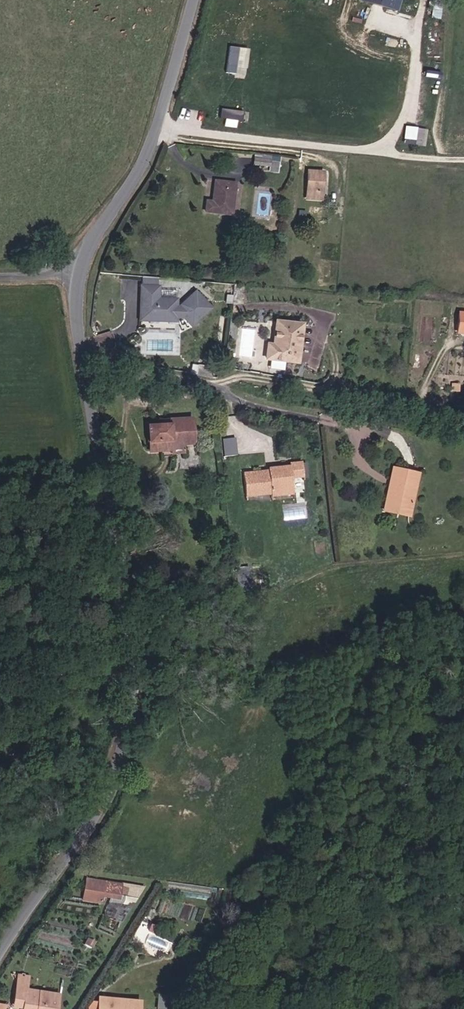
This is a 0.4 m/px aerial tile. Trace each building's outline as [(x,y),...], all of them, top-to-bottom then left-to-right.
[(400,10),(403,0),(368,0),(400,10)] [(228,46),(226,73),(248,75),(251,47),(228,46)] [(240,124),(242,110),(221,107),(219,121),(240,124)] [(406,125),(404,143),(423,145),(425,127),(406,125)] [(281,172),(282,162),(266,160),(266,164),(253,163),(253,169),(281,172)] [(309,201),(324,203),(327,176),(311,174),(309,201)] [(232,215),(236,185),(216,182),(213,205),(207,204),(206,213),(232,215)] [(141,276),(139,320),(185,321),(185,325),(203,325),(204,300),(198,300),(198,296),(178,295),(178,297),(159,296),(160,276),(141,276)] [(277,345),(270,345),(269,358),(297,361),(301,323),(279,319),(277,345)] [(283,385),(266,382),(264,392),(281,396),(283,385)] [(174,418),(174,424),(166,424),(151,424),(150,447),(173,448),(173,444),(184,444),(194,445),(195,419),(174,418)] [(226,455),(238,453),(236,436),(223,438),(226,455)] [(173,444),(173,448),(172,456),(184,456),(184,444),(173,444)] [(256,481),(255,476),(245,477),(248,497),(273,494),(274,497),(307,493),(304,462),(291,464),(291,469),(281,470),(282,476),(271,477),(270,474),(261,475),(261,480),(256,481)] [(388,477),(377,508),(404,517),(407,510),(419,473),(392,464),(388,477)] [(284,505),(286,519),(309,516),(307,502),(284,505)] [(242,544),(230,545),(232,572),(245,571),(242,544)] [(75,766),(66,763),(59,777),(69,781),(75,766)] [(124,892),(88,887),(85,899),(130,905),(131,897),(124,896),(124,892)] [(32,975),(20,972),(19,977),(30,981),(32,975)] [(13,995),(29,1000),(27,1006),(27,1008),(63,1008),(66,997),(29,987),(30,981),(19,977),(13,995)] [(139,1005),(139,1000),(100,994),(97,1008),(138,1008),(139,1005)] [(12,1002),(27,1006),(29,1000),(13,995),(12,1002)]
